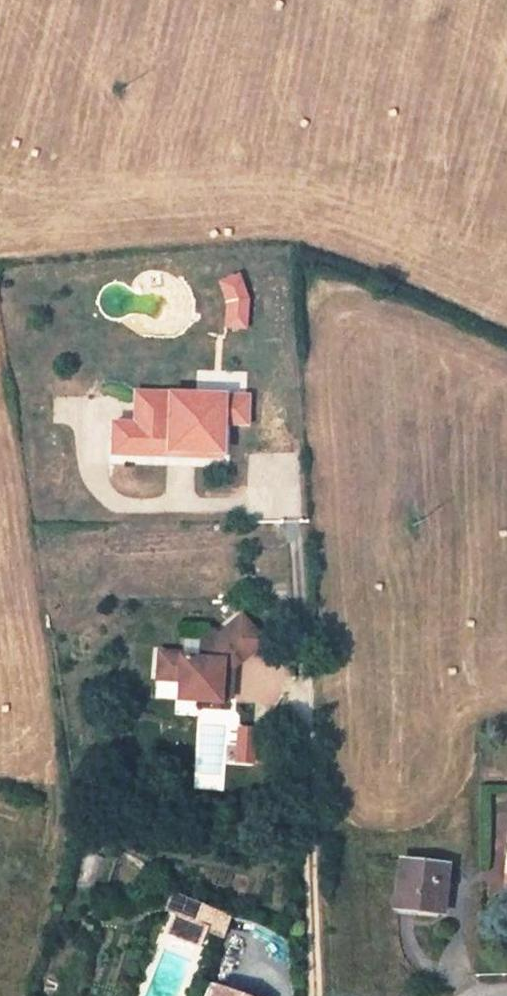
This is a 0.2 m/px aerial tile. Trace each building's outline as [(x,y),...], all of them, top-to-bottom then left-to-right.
[(237,277),(220,283),(227,302),(245,300),(237,277)] [(245,300),(227,302),(226,326),(244,327),(245,300)] [(167,405),(167,394),(134,393),(134,404),(167,405)] [(133,424),(111,423),(110,453),(167,455),(167,450),(195,451),(194,456),(220,457),(220,423),(220,422),(196,421),(197,395),(167,394),(167,405),(134,404),(133,424)] [(221,396),(203,395),(203,403),(221,404),(221,396)] [(246,396),(221,396),(221,404),(220,422),(220,423),(245,424),(246,396)] [(179,653),(157,652),(156,675),(177,676),(176,681),(176,689),(197,690),(197,702),(219,703),(219,698),(230,698),(231,680),(220,680),(220,667),(231,667),(262,640),(240,615),(217,636),(216,636),(216,641),(200,641),(199,658),(179,657),(179,653)] [(212,630),(200,641),(216,641),(216,636),(217,636),(212,630)] [(231,667),(220,667),(220,680),(231,680),(231,667)] [(445,866),(398,860),(393,908),(441,913),(443,890),(444,883),(445,866)] [(183,898),(173,894),(166,911),(177,915),(183,898)] [(228,913),(183,898),(177,915),(207,924),(206,928),(221,933),(228,913)] [(207,924),(177,915),(170,933),(200,944),(206,928),(207,924)] [(209,981),(203,995),(212,995),(217,985),(209,981)] [(217,985),(212,995),(244,995),(217,985)]
